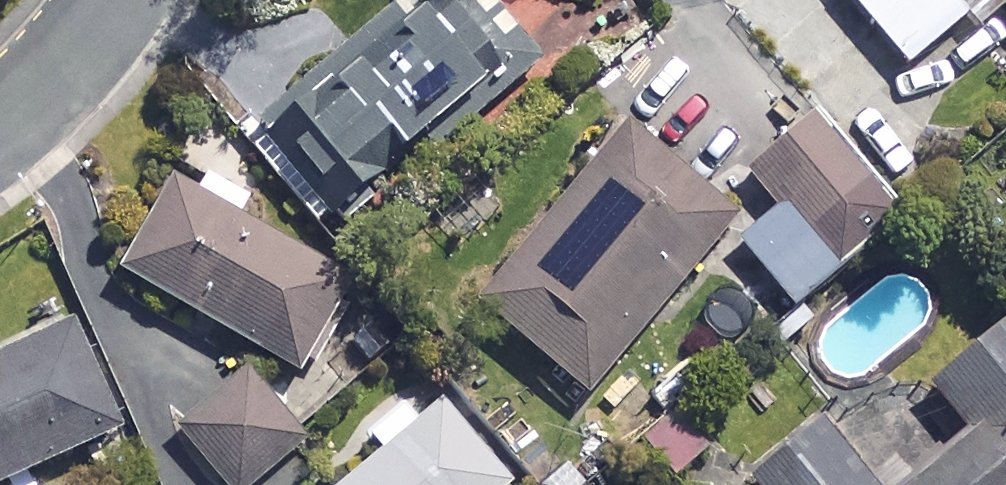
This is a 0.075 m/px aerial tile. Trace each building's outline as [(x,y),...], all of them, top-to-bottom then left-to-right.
[(461,0),(449,0),(401,47),(383,29),(262,148),(339,226),(413,154),(426,167),(527,67),(461,0)] [(952,0),(851,0),(910,72),(970,22),(952,0)] [(1005,10),(1005,0),(998,0),(1005,10)] [(900,221),(819,124),(756,177),(787,214),(741,252),(790,312),(900,221)] [(743,225),(630,133),(484,313),(598,404),(743,225)] [(262,207),(213,180),(201,201),(184,192),(133,281),(300,376),(351,287),(249,229),(262,207)] [(75,336),(0,371),(0,484),(29,484),(124,441),(75,336)] [(939,394),(972,436),(908,484),(1005,484),(1005,342),(939,394)] [(249,380),(183,437),(225,484),(264,484),(307,447),(249,380)] [(449,396),(384,450),(389,457),(356,484),(522,484),(523,484),(449,396)] [(711,456),(681,418),(646,445),(676,484),(711,456)] [(835,431),(765,484),(877,484),(835,431)]
